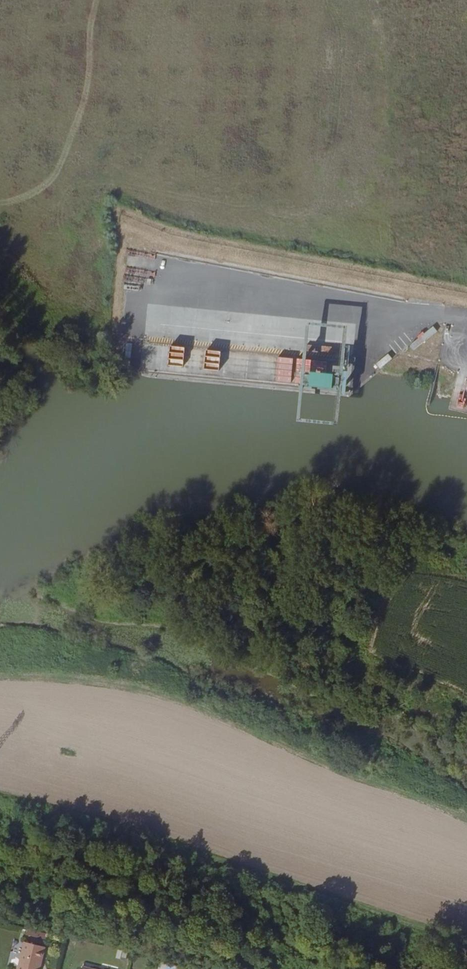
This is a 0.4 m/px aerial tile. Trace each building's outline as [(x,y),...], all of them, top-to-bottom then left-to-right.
[(431,326),(409,346),(414,351),(437,331),(431,326)] [(298,356),(301,336),(291,335),(288,354),(298,356)] [(124,357),(130,358),(133,344),(127,343),(124,357)] [(183,355),(184,348),(169,345),(168,353),(183,355)] [(187,349),(187,361),(202,361),(202,349),(187,349)] [(220,370),(221,352),(206,351),(205,370),(220,370)] [(222,379),(254,380),(254,353),(223,353),(222,379)] [(276,356),(275,357),(255,354),(252,378),(273,381),(273,380),(291,383),(294,359),(276,356)] [(389,355),(376,363),(380,368),(392,361),(389,355)] [(39,968),(37,967),(38,962),(40,963),(44,948),(23,943),(17,968),(39,968)]
